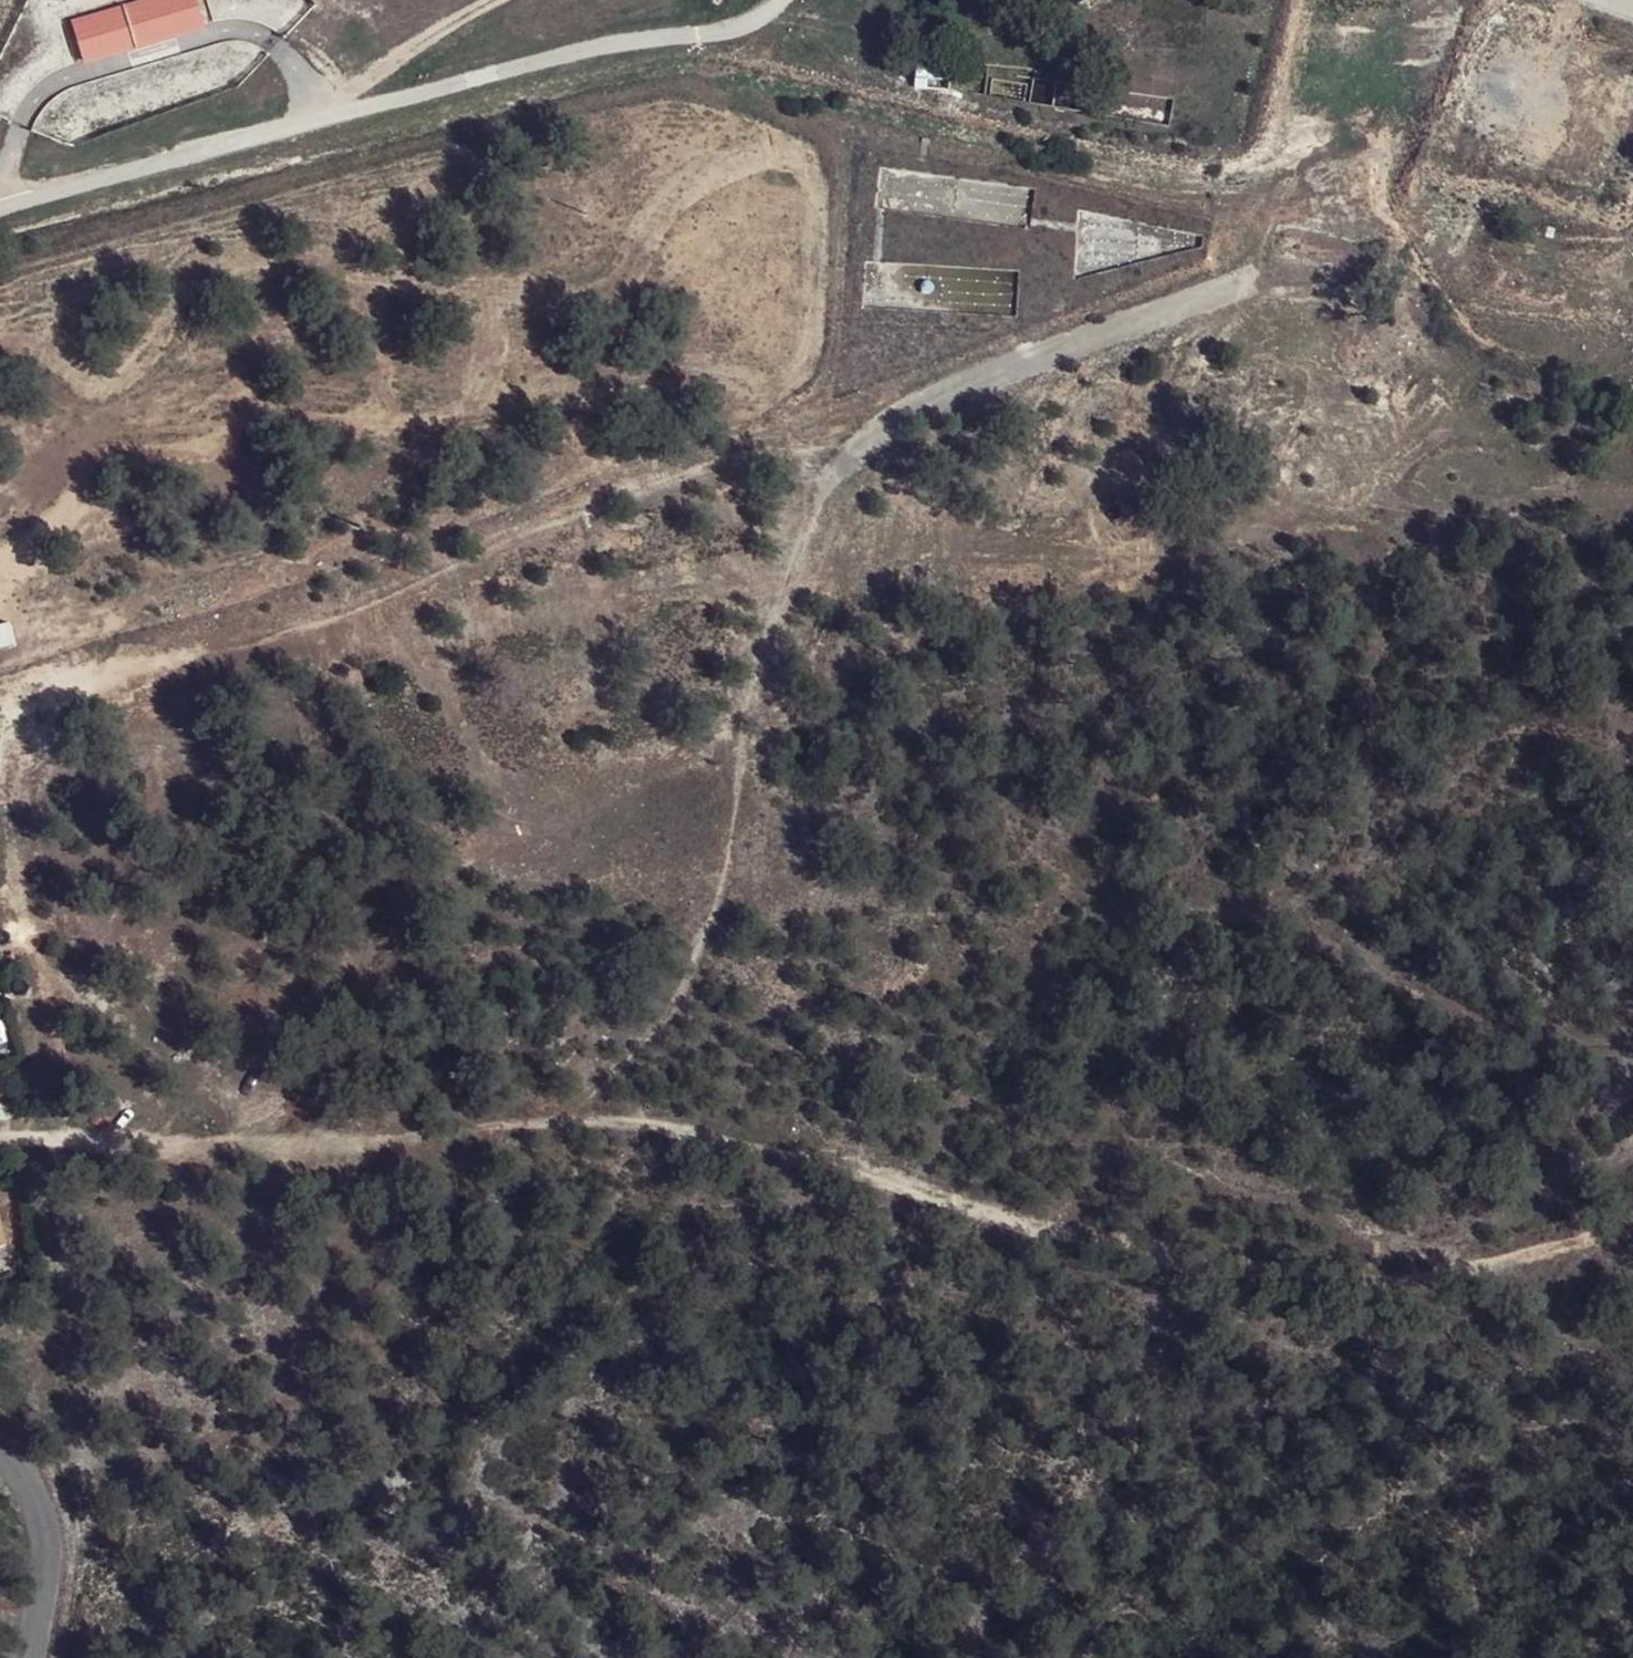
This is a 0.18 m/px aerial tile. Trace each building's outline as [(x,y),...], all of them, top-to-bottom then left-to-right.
[(205,31),(196,0),(132,0),(68,18),(81,66),(205,31)] [(1080,8),(1087,0),(1071,0),(1080,8)] [(13,1048),(6,1014),(0,1015),(0,1051),(13,1048)]
